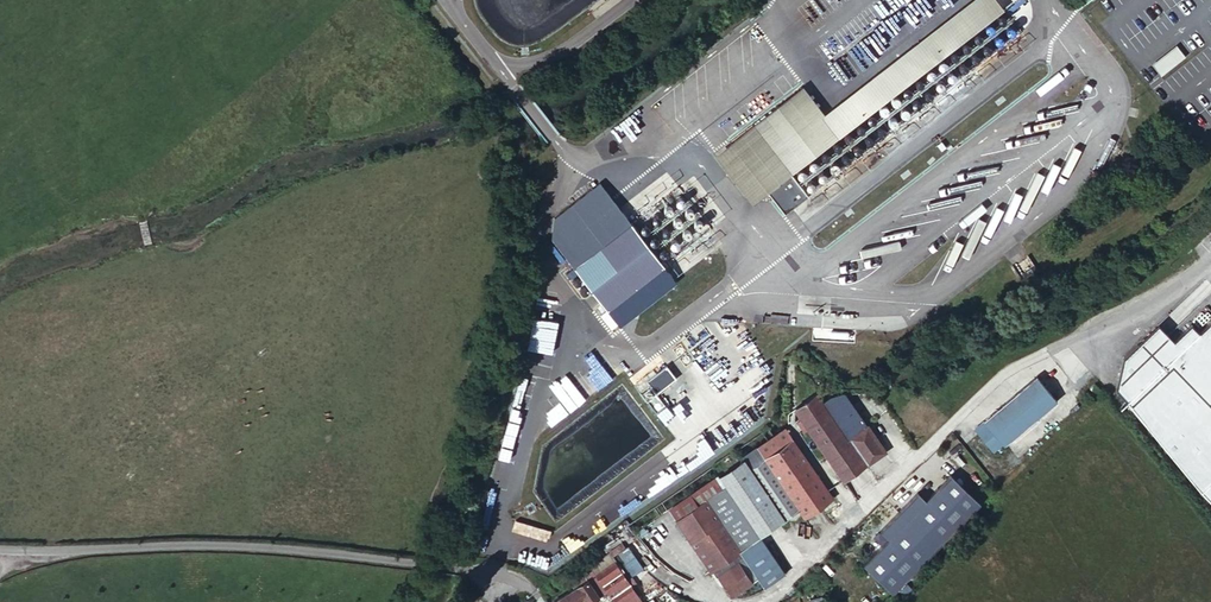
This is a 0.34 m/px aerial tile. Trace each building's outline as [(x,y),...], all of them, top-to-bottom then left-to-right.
[(713,155),(744,196),(755,201),(768,191),(791,173),(1004,9),(997,0),(972,0),(824,113),(803,86),(713,155)] [(1154,64),(1163,77),(1189,56),(1180,44),(1154,64)] [(791,173),(768,191),(785,213),(808,195),(791,173)] [(544,226),(620,325),(676,282),(600,183),(544,226)] [(1210,483),(1210,320),(1197,334),(1189,325),(1168,345),(1176,354),(1159,371),(1136,346),(1121,360),(1115,391),(1199,494),(1210,483)] [(1159,371),(1176,354),(1168,345),(1152,329),(1136,346),(1159,371)] [(527,365),(557,371),(562,345),(532,340),(527,365)] [(1056,401),(1037,377),(984,421),(984,422),(975,430),(995,453),(1010,440),(1056,401)] [(796,403),(801,410),(846,477),(887,447),(848,388),(828,393),(823,385),(812,393),(805,398),(796,403)] [(784,421),(755,440),(801,507),(806,514),(834,494),(784,421)] [(801,507),(755,440),(740,450),(712,468),(759,536),(801,507)] [(759,536),(712,468),(704,474),(693,479),(687,483),(672,494),(678,504),(670,510),(710,568),(739,549),(759,536)] [(978,498),(950,472),(925,498),(915,488),(877,528),(885,535),(862,558),(892,587),(978,498)] [(1199,494),(1210,505),(1210,483),(1199,494)] [(672,494),(663,499),(670,510),(678,504),(672,494)] [(784,572),(759,536),(739,549),(764,586),(785,573),(784,572)] [(594,574),(610,601),(636,601),(614,563),(610,555),(590,567),(592,570),(594,574)] [(717,574),(731,594),(752,581),(737,561),(717,574)] [(550,601),(573,601),(582,595),(586,601),(587,601),(604,591),(594,574),(592,570),(571,583),(574,586),(550,601)]
